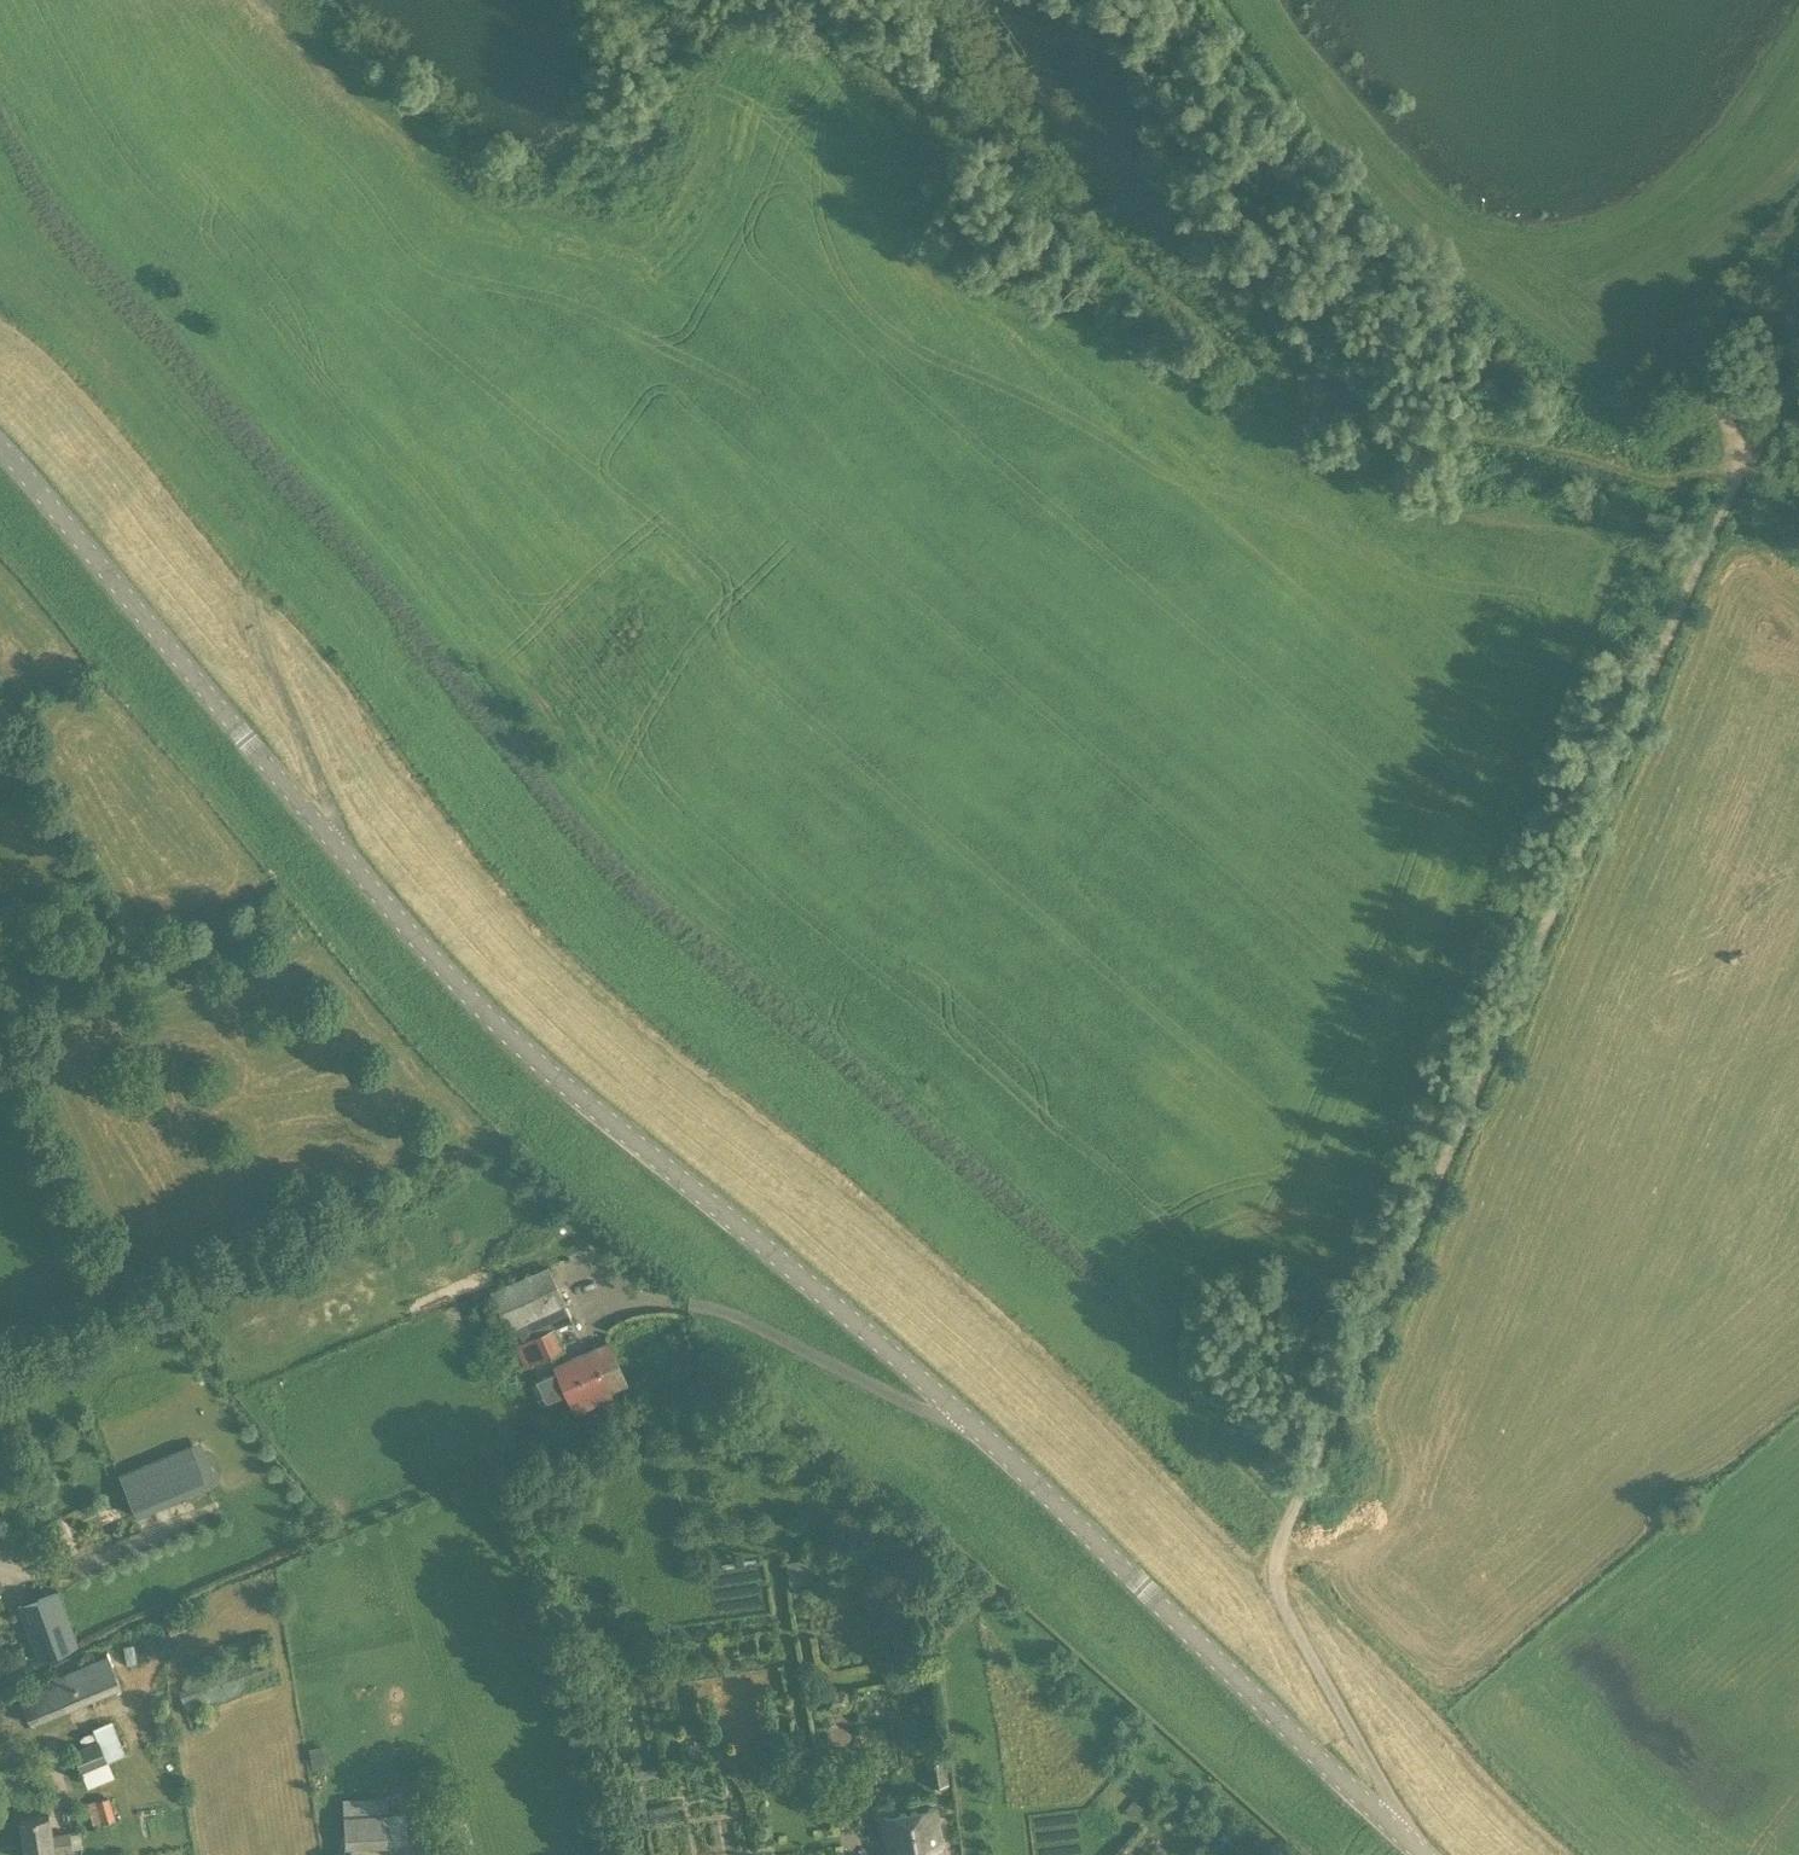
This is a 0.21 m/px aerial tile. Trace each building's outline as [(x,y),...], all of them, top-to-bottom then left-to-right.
[(573,1321),(547,1265),(490,1291),(508,1330),(516,1327),(520,1337),(515,1339),(517,1343),(514,1345),(524,1366),(528,1364),(564,1349),(555,1329),(573,1321)] [(626,1381),(609,1342),(553,1366),(573,1411),(612,1394),(609,1389),(626,1381)] [(136,1517),(208,1487),(189,1443),(118,1473),(136,1517)] [(77,1644),(57,1590),(16,1605),(36,1659),(77,1644)] [(30,1724),(121,1686),(107,1653),(16,1691),(30,1724)] [(105,1762),(97,1741),(72,1751),(81,1772),(105,1762)] [(929,1786),(948,1783),(943,1758),(924,1761),(929,1786)] [(650,1816),(686,1809),(682,1791),(646,1798),(650,1816)] [(88,1803),(95,1822),(110,1816),(103,1797),(88,1803)] [(934,1807),(880,1817),(887,1854),(943,1854),(934,1807)] [(387,1812),(387,1813),(344,1815),(346,1845),(389,1843),(387,1812)] [(70,1848),(68,1832),(50,1834),(47,1814),(18,1818),(24,1854),(52,1854),(53,1854),(53,1851),(70,1848)]
